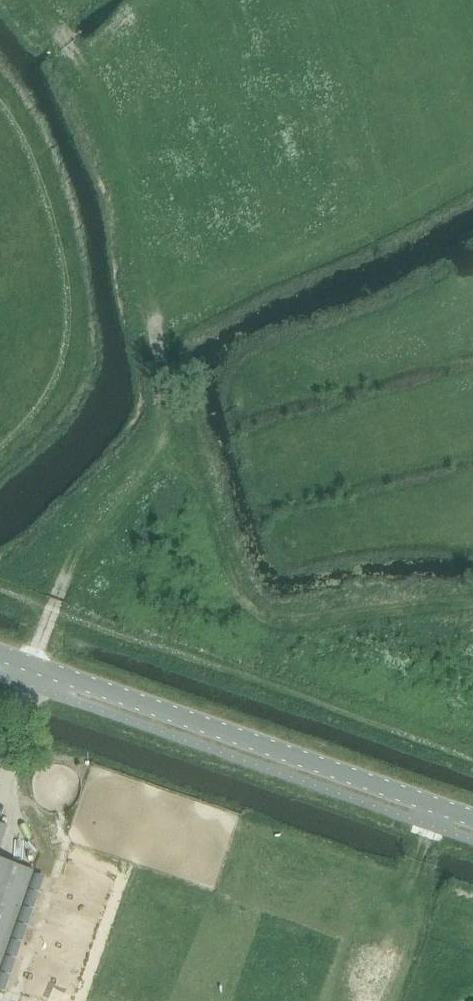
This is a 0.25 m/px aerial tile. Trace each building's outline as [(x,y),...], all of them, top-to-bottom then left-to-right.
[(33,870),(31,869),(0,858),(0,966),(33,870)]
